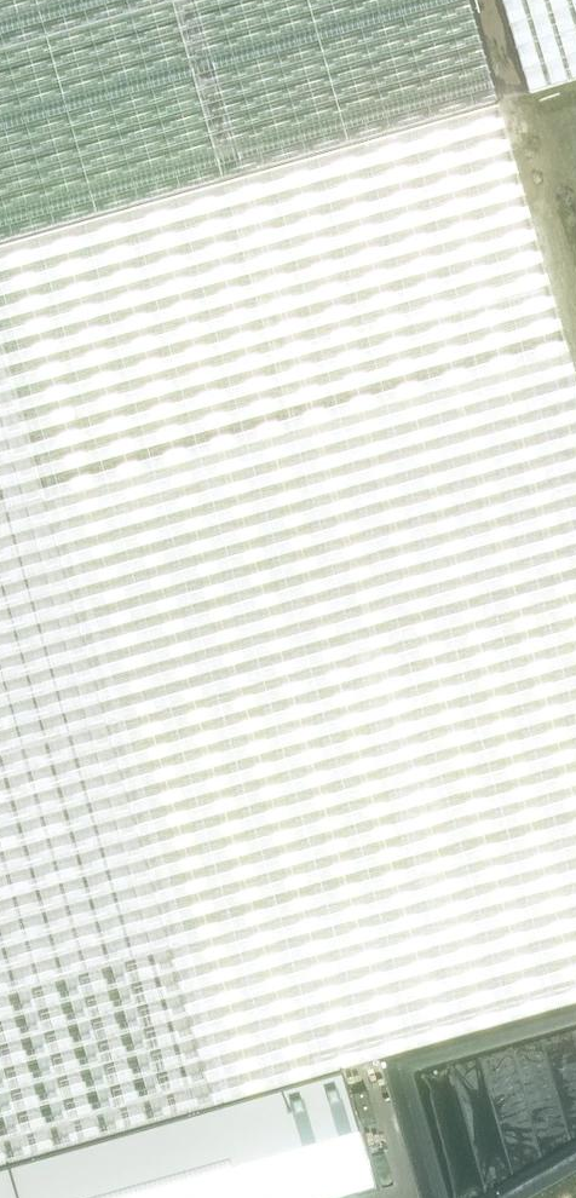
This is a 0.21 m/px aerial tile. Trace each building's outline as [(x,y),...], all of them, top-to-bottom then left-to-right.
[(496,102),(466,0),(0,0),(0,242),(496,102)] [(529,91),(575,77),(575,0),(502,0),(529,91)] [(0,242),(0,342),(44,499),(567,351),(496,102),(0,242)] [(216,1106),(44,499),(0,342),(0,1167),(216,1106)] [(49,499),(218,1086),(575,989),(575,795),(455,389),(49,499)] [(506,472),(575,708),(575,426),(499,448),(506,472)] [(0,1167),(0,1197),(326,1197),(374,1184),(342,1070),(216,1106),(0,1167)] [(379,1132),(366,1135),(373,1163),(386,1159),(379,1132)]
